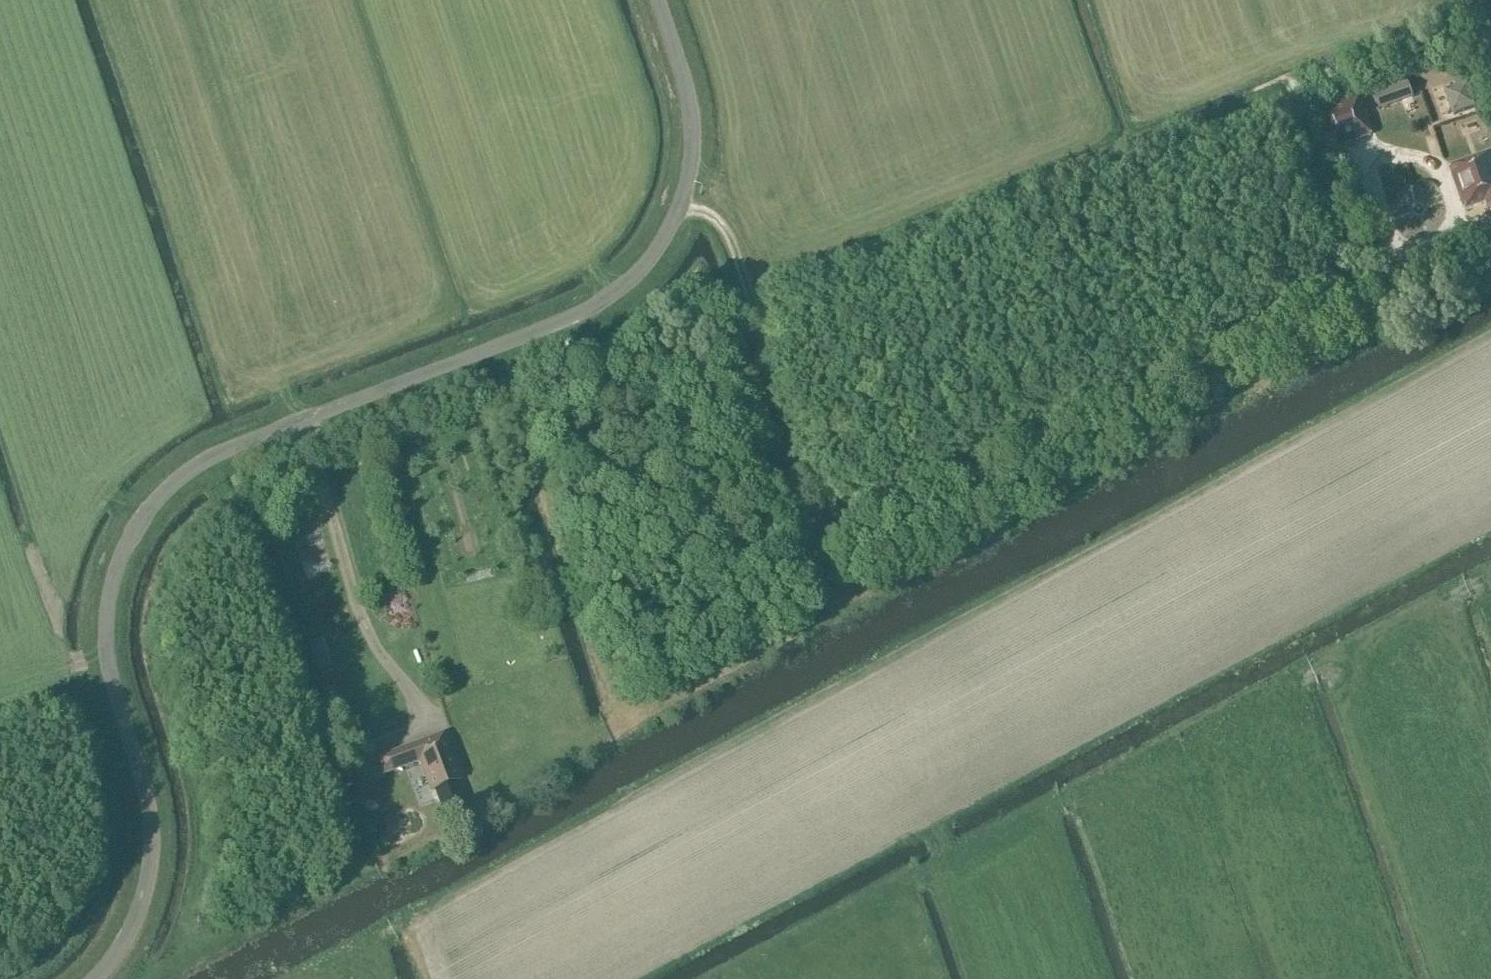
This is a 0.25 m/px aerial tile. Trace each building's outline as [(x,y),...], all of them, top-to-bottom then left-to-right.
[(1410,73),(1374,87),(1383,108),(1418,94),(1410,73)] [(1468,88),(1447,95),(1453,115),(1474,108),(1468,88)] [(1320,111),(1332,147),(1371,134),(1357,97),(1320,111)] [(1465,209),(1486,202),(1490,215),(1490,153),(1450,167),(1465,209)] [(331,663),(323,639),(308,644),(317,668),(331,663)] [(435,789),(445,816),(464,808),(454,782),(461,780),(443,733),(377,758),(383,774),(426,758),(437,788),(435,789)] [(367,739),(347,747),(360,784),(381,777),(367,739)]
